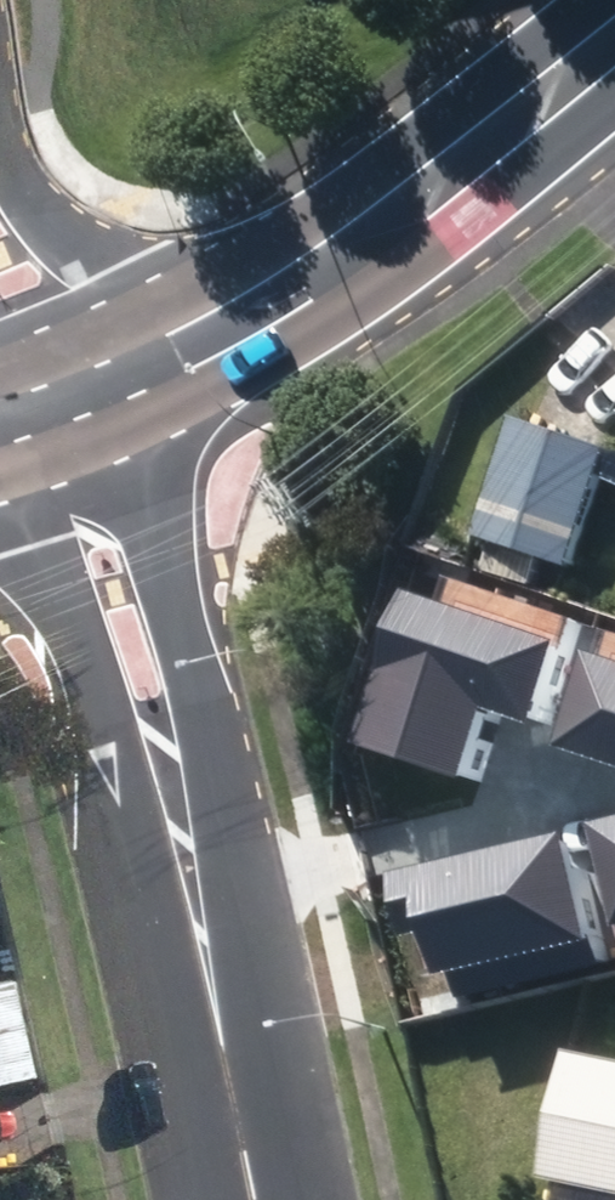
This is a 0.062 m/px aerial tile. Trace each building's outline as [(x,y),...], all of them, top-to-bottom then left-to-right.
[(470,530),(561,560),(598,448),(507,418),(470,530)] [(402,592),(350,739),(461,778),(486,710),(520,722),(548,643),(402,592)] [(550,741),(614,765),(614,660),(577,648),(550,741)] [(585,822),(609,928),(614,926),(614,815),(585,822)] [(557,830),(385,870),(398,926),(421,921),(439,997),(588,963),(557,830)] [(566,1062),(540,1182),(555,1184),(552,1199),(614,1199),(614,1072),(566,1062)]
